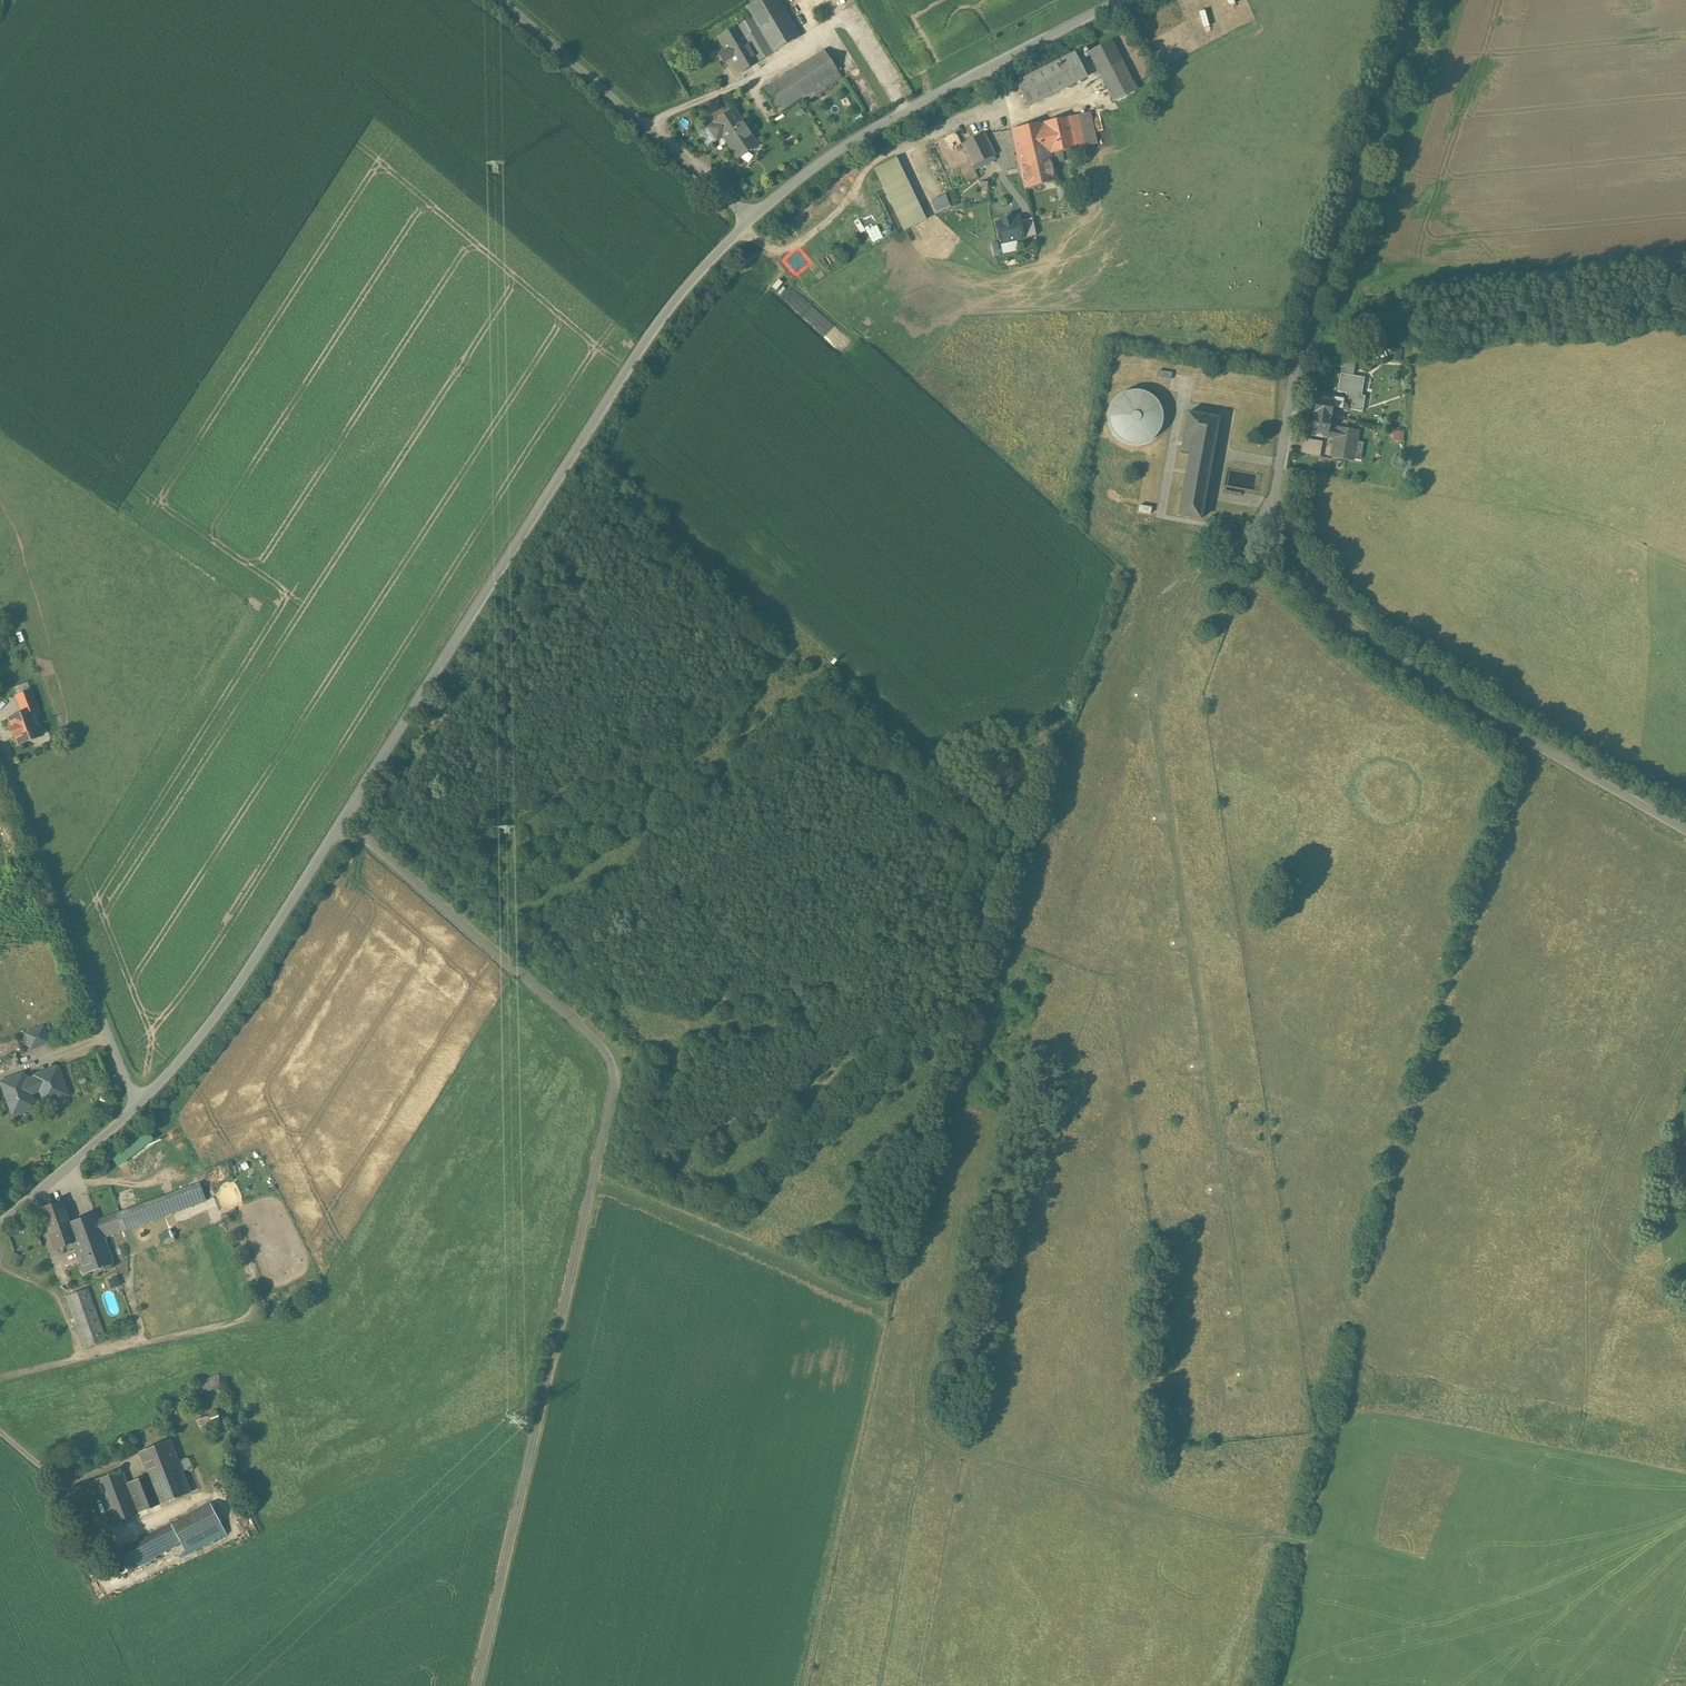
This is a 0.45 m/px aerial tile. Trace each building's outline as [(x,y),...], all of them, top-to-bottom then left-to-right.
[(746,7),(756,25),(742,34),(738,27),(720,38),(740,72),(758,61),(745,39),(754,34),(756,37),(762,34),(772,53),(799,37),(778,0),(758,0),(746,7)] [(1110,41),(1089,51),(1115,102),(1136,91),(1110,41)] [(824,51),(762,91),(777,114),(801,98),(804,103),(842,78),(824,51)] [(1059,60),(1071,85),(1088,77),(1075,52),(1059,60)] [(1071,85),(1059,60),(1016,82),(1021,94),(1032,88),(1039,102),(1071,85)] [(1032,88),(1021,94),(1028,107),(1039,102),(1032,88)] [(709,127),(717,141),(724,138),(737,160),(758,147),(735,110),(714,122),(715,124),(709,127)] [(1068,117),(1012,129),(1026,188),(1056,181),(1050,154),(1075,148),(1068,117)] [(984,133),(961,145),(973,167),(995,156),(984,133)] [(896,158),(874,169),(904,230),(927,219),(896,158)] [(844,223),(847,227),(835,236),(841,244),(852,235),(861,246),(871,239),(852,216),(844,223)] [(1031,217),(995,225),(999,245),(1035,237),(1031,217)] [(1392,347),(1391,356),(1401,357),(1402,348),(1392,347)] [(1172,373),(1158,370),(1157,378),(1171,380),(1172,373)] [(1364,378),(1341,374),(1337,392),(1346,393),(1345,400),(1333,398),(1333,400),(1332,407),(1362,412),(1365,396),(1361,396),(1364,378)] [(1110,427),(1116,437),(1124,443),(1133,445),(1143,445),(1152,441),(1159,434),(1163,424),(1164,413),(1160,403),(1152,395),(1142,390),(1131,390),(1120,395),(1112,403),(1108,415),(1110,427)] [(1333,400),(1316,397),(1313,415),(1331,418),(1332,407),(1333,400)] [(1219,418),(1188,412),(1180,454),(1190,456),(1179,515),(1201,519),(1219,418)] [(1331,418),(1313,415),(1311,430),(1327,433),(1328,426),(1329,427),(1331,418)] [(1345,430),(1329,427),(1328,426),(1327,433),(1327,437),(1335,438),(1331,457),(1351,460),(1357,431),(1345,429),(1345,430)] [(1403,440),(1403,430),(1394,430),(1394,440),(1403,440)] [(1322,442),(1303,438),(1301,453),(1319,456),(1322,442)] [(1152,508),(1140,505),(1138,512),(1150,514),(1152,508)] [(32,691),(17,696),(23,713),(33,710),(33,711),(38,708),(32,691)] [(23,713),(10,718),(14,728),(12,729),(15,737),(17,736),(20,744),(42,736),(33,711),(33,710),(23,713)] [(33,1049),(53,1041),(46,1024),(26,1032),(33,1049)] [(36,1078),(5,1090),(9,1101),(40,1089),(45,1103),(67,1094),(57,1068),(35,1076),(36,1078)] [(120,1212),(126,1228),(146,1223),(181,1209),(206,1200),(200,1183),(120,1212)] [(62,1202),(43,1208),(59,1255),(77,1248),(86,1273),(113,1264),(104,1237),(126,1228),(120,1212),(115,1194),(92,1202),(96,1213),(70,1223),(62,1202)] [(181,1209),(146,1223),(152,1239),(187,1225),(181,1209)] [(14,1252),(11,1265),(21,1267),(23,1254),(14,1252)] [(88,1288),(67,1296),(86,1348),(106,1340),(88,1288)] [(199,1381),(204,1393),(224,1385),(220,1373),(199,1381)] [(220,1410),(198,1417),(202,1430),(224,1422),(220,1410)] [(170,1441),(140,1452),(149,1475),(161,1504),(190,1493),(170,1441)] [(114,1523),(161,1504),(149,1475),(127,1483),(122,1469),(97,1479),(102,1492),(114,1523)] [(102,1492),(97,1479),(88,1483),(94,1496),(102,1492)] [(211,1504),(109,1558),(118,1575),(181,1542),(185,1550),(221,1532),(222,1534),(225,1532),(211,1504)]
